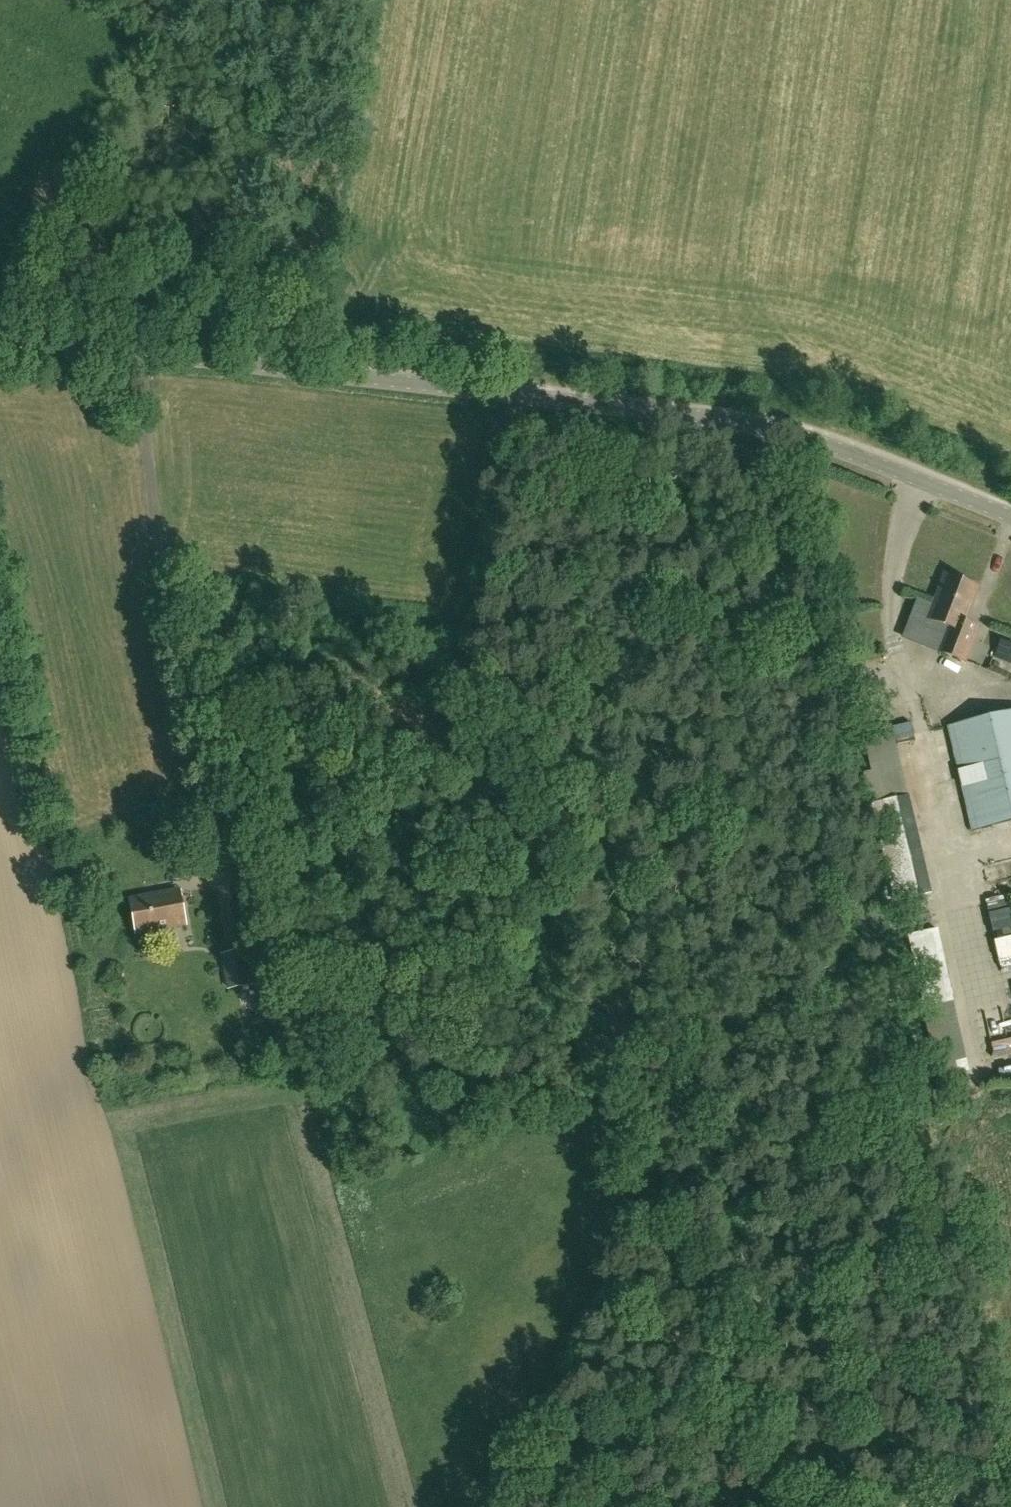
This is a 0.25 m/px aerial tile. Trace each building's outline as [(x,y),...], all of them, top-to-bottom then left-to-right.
[(965,662),(978,628),(965,622),(978,588),(946,576),(929,619),(949,627),(939,651),(965,662)] [(1010,822),(1010,711),(948,726),(973,831),(1010,822)] [(906,789),(893,791),(898,835),(912,833),(906,789)] [(891,885),(921,877),(911,838),(881,846),(891,885)] [(137,934),(186,924),(179,891),(130,900),(137,934)] [(249,949),(220,954),(227,990),(255,985),(249,949)]
